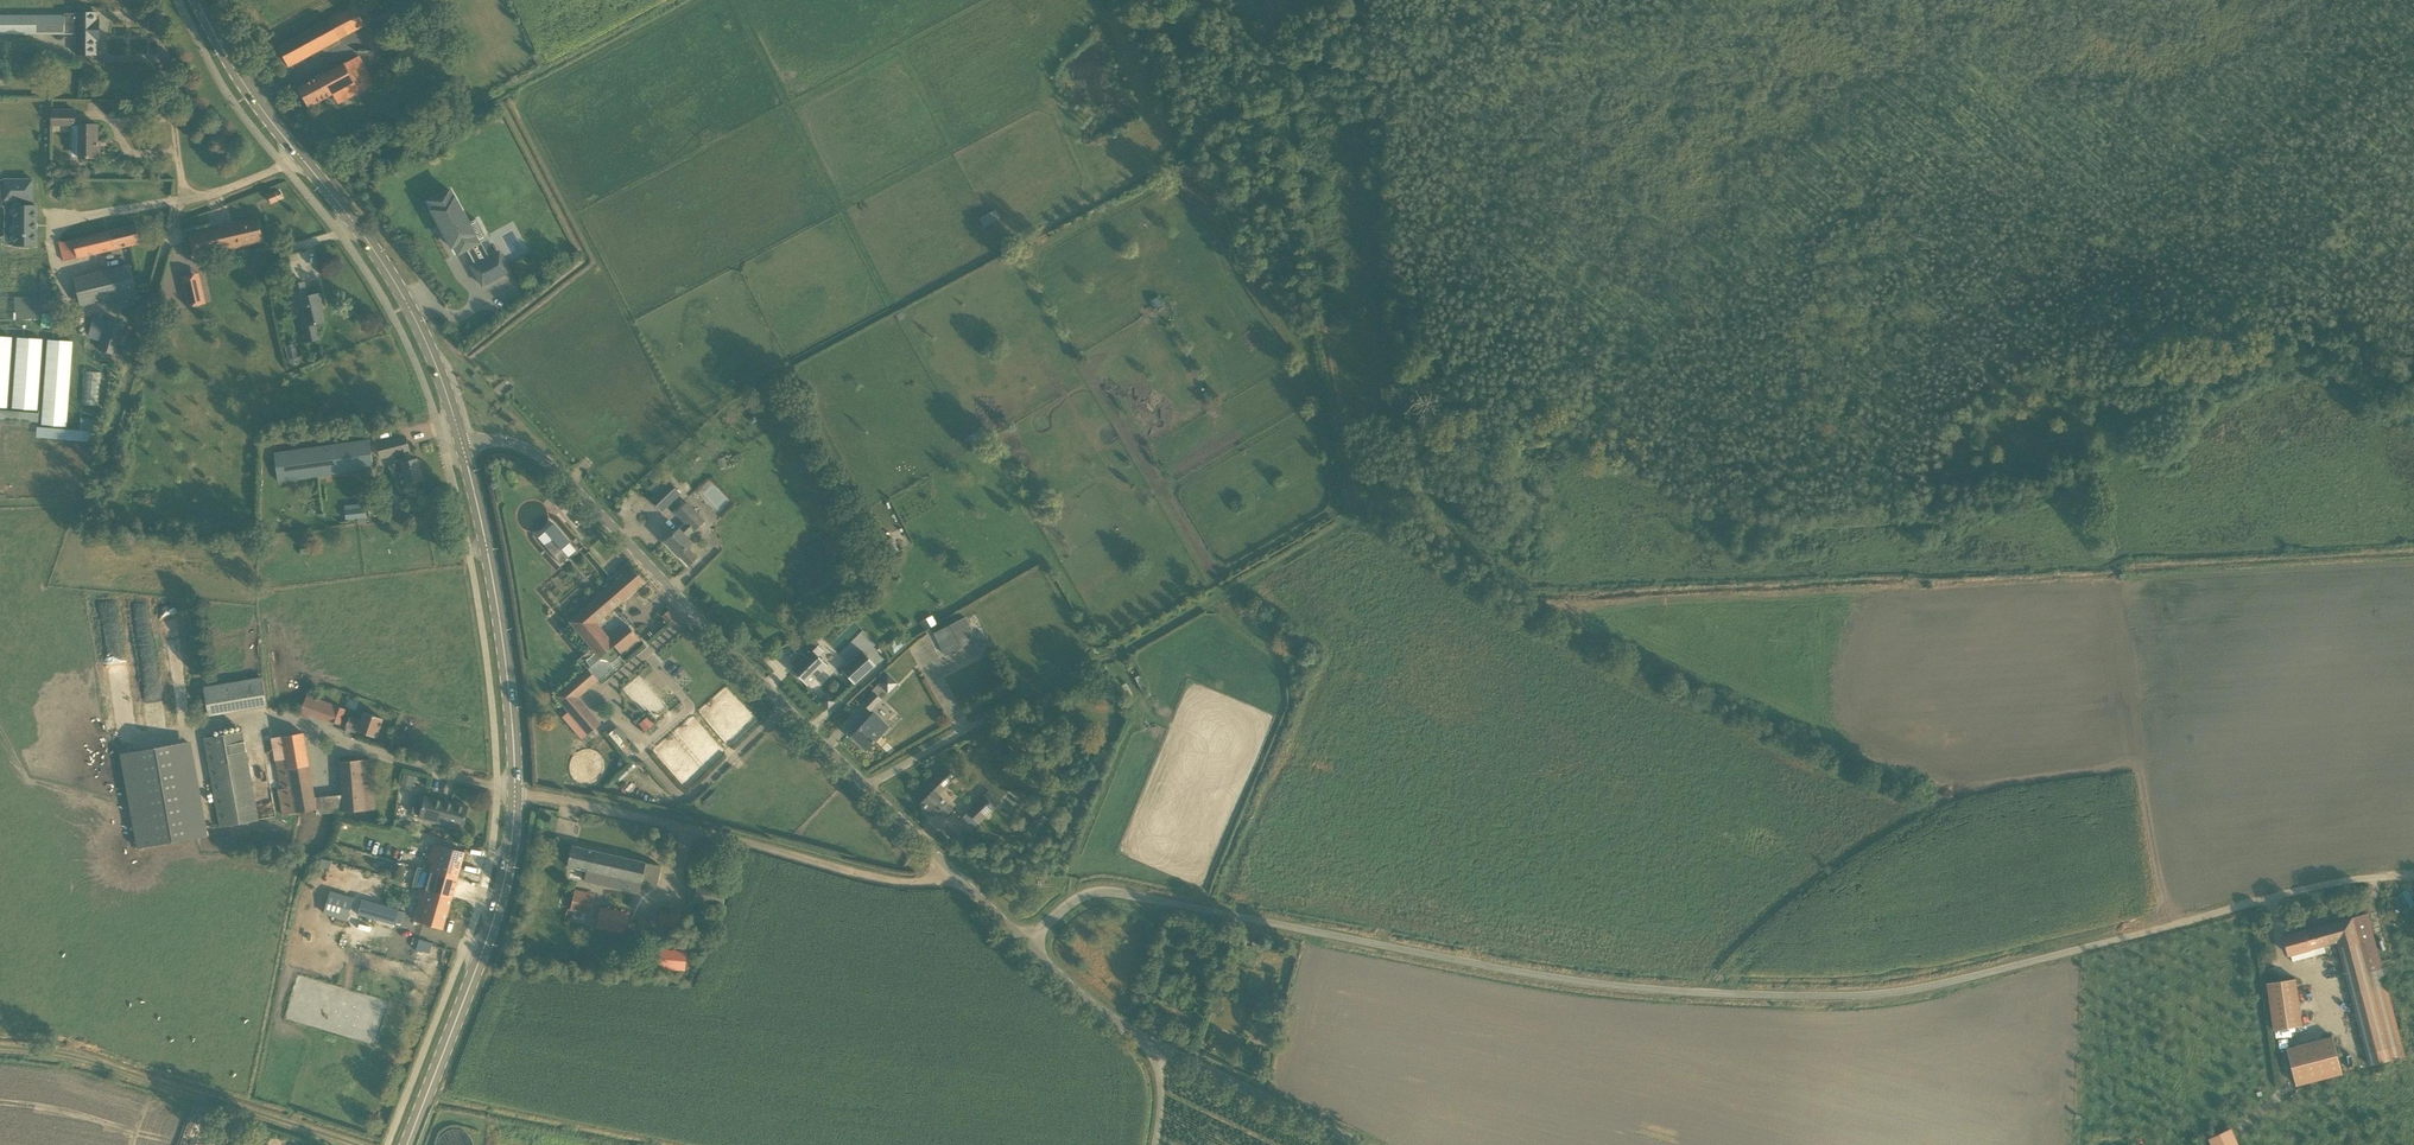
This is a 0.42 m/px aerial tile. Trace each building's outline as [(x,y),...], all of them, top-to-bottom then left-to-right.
[(96,55),(96,39),(99,39),(99,20),(96,20),(96,12),(77,12),(77,13),(64,13),(64,15),(0,15),(0,34),(65,34),(77,34),(77,55),(96,55)] [(278,47),(288,67),(340,39),(329,19),(278,47)] [(344,63),(298,88),(308,107),(348,85),(354,96),(375,85),(359,55),(344,63)] [(1206,104),(1198,92),(1190,97),(1198,110),(1206,104)] [(75,125),(75,110),(52,109),(52,125),(75,125)] [(79,158),(100,158),(100,147),(98,147),(98,124),(79,124),(79,158)] [(41,243),(41,216),(30,216),(30,177),(9,177),(8,216),(12,216),(12,243),(41,243)] [(446,231),(444,232),(452,246),(454,245),(458,253),(478,242),(474,234),(455,198),(454,198),(450,190),(430,201),(434,209),(432,210),(440,224),(441,224),(446,231)] [(282,197),(280,191),(279,192),(280,192),(276,194),(275,192),(267,195),(270,203),(278,200),(277,198),(281,196),(281,197),(282,197)] [(189,234),(194,256),(194,257),(213,253),(263,241),(258,220),(234,225),(233,224),(189,234)] [(64,261),(140,243),(136,224),(59,242),(64,261)] [(509,271),(499,253),(473,267),(483,285),(509,271)] [(136,293),(130,264),(74,277),(81,306),(136,293)] [(49,298),(49,274),(41,274),(41,299),(49,298)] [(293,285),(307,342),(318,339),(315,324),(325,322),(321,304),(322,304),(320,293),(307,296),(304,282),(293,285)] [(189,307),(205,303),(202,288),(185,291),(189,307)] [(40,296),(14,297),(14,320),(41,319),(40,296)] [(115,354),(124,325),(108,320),(99,349),(115,354)] [(7,407),(12,337),(0,336),(0,407),(7,407)] [(18,337),(12,408),(37,410),(42,339),(18,337)] [(48,340),(42,425),(66,427),(72,341),(48,340)] [(300,359),(297,351),(287,353),(289,362),(300,359)] [(84,404),(99,404),(101,371),(85,371),(84,404)] [(80,428),(37,427),(36,436),(93,439),(94,418),(80,418),(80,428)] [(407,483),(422,480),(417,459),(411,460),(409,451),(405,436),(377,444),(381,458),(400,453),(402,463),(404,471),(395,473),(398,485),(407,483)] [(278,481),(373,468),(369,440),(274,453),(278,481)] [(725,456),(718,457),(719,467),(726,466),(725,456)] [(662,511),(681,493),(669,481),(650,499),(662,511)] [(679,529),(666,542),(679,555),(689,565),(697,557),(687,547),(692,542),(686,537),(693,531),(704,521),(687,502),(676,513),(685,523),(679,529)] [(346,519),(365,517),(364,508),(345,510),(346,519)] [(554,524),(545,531),(552,539),(561,550),(568,557),(577,550),(570,542),(554,524)] [(545,531),(538,537),(545,546),(561,564),(568,557),(561,550),(552,539),(545,531)] [(644,582),(644,581),(627,562),(619,569),(624,575),(569,622),(600,658),(614,646),(622,654),(640,639),(628,625),(611,640),(607,636),(606,636),(607,637),(606,638),(594,625),(644,582)] [(675,617),(669,610),(662,615),(668,623),(670,621),(673,625),(677,622),(674,618),(675,617)] [(932,615),(919,622),(924,630),(937,623),(932,615)] [(976,640),(964,616),(934,632),(945,655),(976,640)] [(793,670),(792,669),(792,670),(807,685),(808,685),(807,684),(827,665),(827,666),(827,665),(818,656),(822,651),(823,652),(823,651),(811,639),(811,640),(802,648),(800,650),(799,651),(806,657),(793,670)] [(855,684),(875,665),(862,651),(842,669),(855,684)] [(587,669),(556,696),(589,734),(600,724),(577,698),(597,680),(587,669)] [(898,683),(887,673),(877,683),(888,693),(898,683)] [(208,716),(267,706),(262,676),(203,686),(208,716)] [(870,711),(882,699),(873,691),(862,703),(870,711)] [(835,701),(827,694),(821,701),(828,708),(835,701)] [(307,696),(300,716),(307,719),(309,713),(339,724),(344,709),(307,696)] [(349,717),(346,726),(357,730),(357,731),(376,738),(383,719),(363,712),(360,721),(349,717)] [(874,712),(859,727),(851,736),(866,750),(888,727),(874,712)] [(640,723),(639,724),(645,732),(647,731),(655,724),(648,716),(640,723)] [(622,750),(631,742),(621,730),(611,738),(622,750)] [(259,820),(243,731),(203,738),(219,827),(259,820)] [(343,812),(374,810),(370,759),(339,761),(342,795),(314,797),(303,733),(282,736),(286,759),(276,760),(281,789),(278,789),(283,815),(315,809),(316,814),(343,812)] [(208,834),(191,741),(120,754),(137,847),(208,834)] [(939,810),(945,816),(952,809),(946,803),(947,802),(938,794),(956,776),(946,767),(928,786),(933,790),(920,803),(934,816),(939,810)] [(403,773),(400,786),(412,789),(414,781),(417,782),(419,777),(403,773)] [(979,823),(1000,801),(988,789),(967,811),(979,823)] [(411,815),(462,828),(468,806),(451,802),(451,804),(425,797),(425,798),(416,796),(411,815)] [(1037,811),(1028,825),(1039,832),(1048,818),(1037,811)] [(425,869),(457,878),(464,852),(443,846),(435,844),(433,853),(430,852),(425,869)] [(655,886),(660,866),(572,846),(567,866),(586,871),(584,881),(639,893),(641,883),(655,886)] [(419,889),(451,898),(457,878),(425,869),(420,886),(419,889)] [(722,907),(723,901),(725,889),(699,885),(697,897),(696,902),(722,907)] [(418,905),(447,914),(451,898),(419,889),(416,898),(420,899),(418,905)] [(326,904),(323,914),(347,921),(350,911),(353,897),(330,890),(326,904)] [(588,910),(592,895),(576,892),(572,906),(588,910)] [(362,899),(358,914),(394,924),(395,921),(398,910),(398,909),(362,899)] [(447,914),(418,905),(414,921),(442,929),(447,914)] [(624,933),(629,913),(601,907),(596,927),(624,933)] [(678,913),(662,911),(660,925),(676,928),(678,913)] [(2405,1057),(2383,968),(2367,913),(2305,930),(2283,936),(2289,955),(2311,949),(2337,941),(2370,1066),(2405,1057)] [(684,971),(685,954),(656,952),(655,969),(684,971)] [(2274,1029),(2302,1025),(2296,978),(2267,982),(2274,1029)] [(1213,998),(1210,1011),(1218,1013),(1221,1000),(1213,998)] [(2333,1036),(2287,1048),(2296,1085),(2342,1073),(2333,1036)] [(2209,1138),(2212,1144),(2238,1144),(2231,1128),(2209,1138)]
